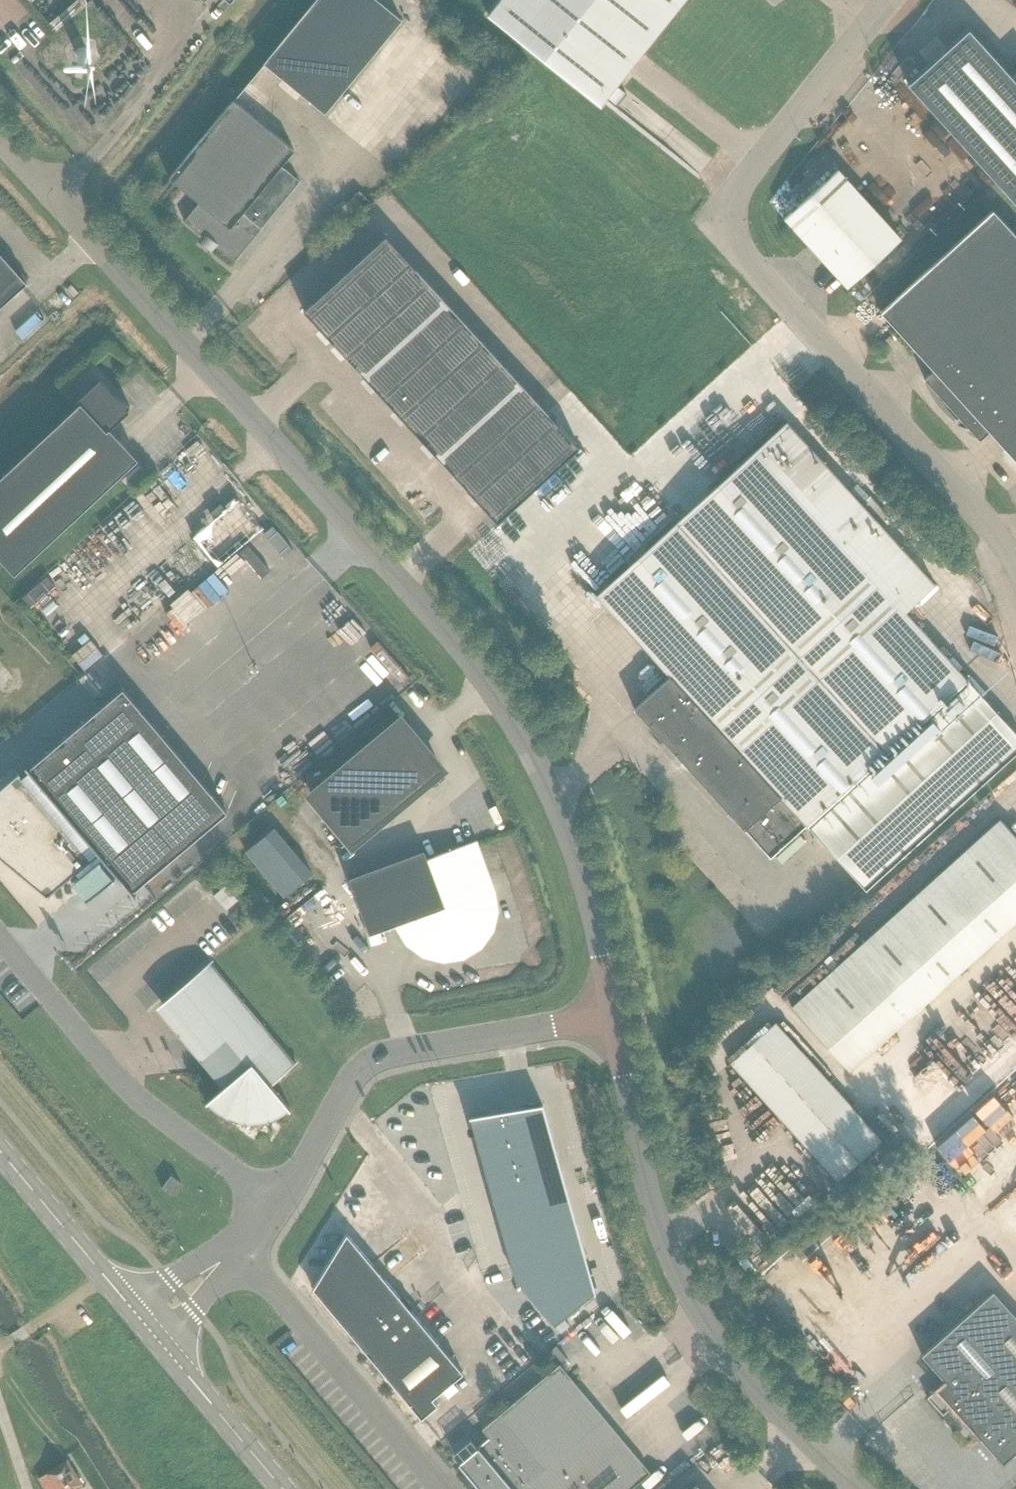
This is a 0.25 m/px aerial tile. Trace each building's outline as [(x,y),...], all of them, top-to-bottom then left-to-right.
[(262,62),(323,112),(400,18),(378,0),(313,0),(262,62)] [(488,17),(601,107),(687,0),(502,0),(488,17)] [(908,85),(1015,204),(1015,74),(1012,77),(969,29),(908,85)] [(232,101),(169,178),(199,203),(186,218),(235,258),(301,178),(284,163),(294,151),(232,101)] [(839,170),(785,219),(849,289),(902,240),(839,170)] [(994,211),(881,313),(934,371),(925,380),(980,440),(990,432),(1015,461),(1015,236),(994,211)] [(579,448),(385,236),(304,311),(497,523),(579,448)] [(27,283),(0,253),(0,307),(27,283)] [(131,407),(115,396),(101,381),(79,402),(81,404),(0,480),(0,559),(16,576),(140,461),(111,431),(125,418),(131,407)] [(968,681),(906,612),(936,585),(884,528),(892,520),(871,497),(862,504),(788,422),(598,595),(671,675),(634,709),(771,859),(808,825),(865,889),(1015,754),(1015,734),(968,681)] [(186,492),(224,456),(199,430),(162,467),(186,492)] [(189,526),(214,558),(272,515),(247,482),(189,526)] [(340,584),(318,603),(361,654),(383,635),(340,584)] [(85,662),(104,646),(89,628),(70,643),(85,662)] [(123,689),(29,769),(27,765),(25,766),(29,771),(22,777),(20,776),(4,790),(1,793),(0,793),(0,852),(0,853),(3,855),(50,894),(75,873),(90,890),(97,885),(100,889),(109,881),(106,877),(113,871),(135,896),(136,895),(133,892),(227,812),(123,689)] [(441,769),(401,721),(312,795),(352,844),(441,769)] [(1001,819),(791,1007),(849,1071),(1015,921),(1015,836),(1001,819)] [(273,828),(246,851),(285,897),(312,873),(273,828)] [(424,850),(348,878),(369,935),(397,925),(398,927),(408,943),(424,955),(443,959),(463,956),(480,946),(491,930),(496,911),(493,891),(475,843),(478,842),(477,841),(427,859),(424,850)] [(238,900),(226,885),(214,895),(226,910),(238,900)] [(270,1085),(295,1065),(209,963),(163,1002),(230,1082),(206,1102),(207,1104),(209,1102),(213,1106),(216,1108),(219,1111),(224,1114),(229,1116),(233,1118),(236,1119),(240,1120),(244,1121),(248,1121),(252,1121),(258,1121),(261,1120),(265,1120),(269,1119),(273,1117),(276,1116),(280,1114),(283,1112),(288,1108),(290,1111),(291,1110),(270,1085)] [(882,1141),(775,1022),(730,1062),(838,1181),(882,1141)] [(983,1085),(931,1133),(948,1150),(999,1103),(983,1085)] [(543,1104),(469,1117),(469,1119),(470,1118),(515,1279),(555,1326),(594,1293),(594,1294),(596,1294),(543,1104)] [(171,1195),(181,1182),(171,1175),(162,1188),(171,1195)] [(463,1373),(347,1234),(313,1289),(421,1419),(437,1405),(432,1399),(463,1373)] [(1015,1452),(1015,1317),(993,1291),(921,1355),(945,1381),(927,1397),(943,1415),(952,1407),(1003,1464),(1015,1452)] [(605,1418),(560,1364),(482,1429),(489,1437),(458,1463),(480,1488),(521,1488),(605,1418)] [(710,1446),(729,1427),(715,1412),(695,1430),(710,1446)] [(605,1418),(521,1488),(630,1488),(650,1472),(605,1418)] [(82,1483),(67,1459),(46,1473),(39,1477),(46,1488),(76,1488),(75,1487),(82,1483)]
